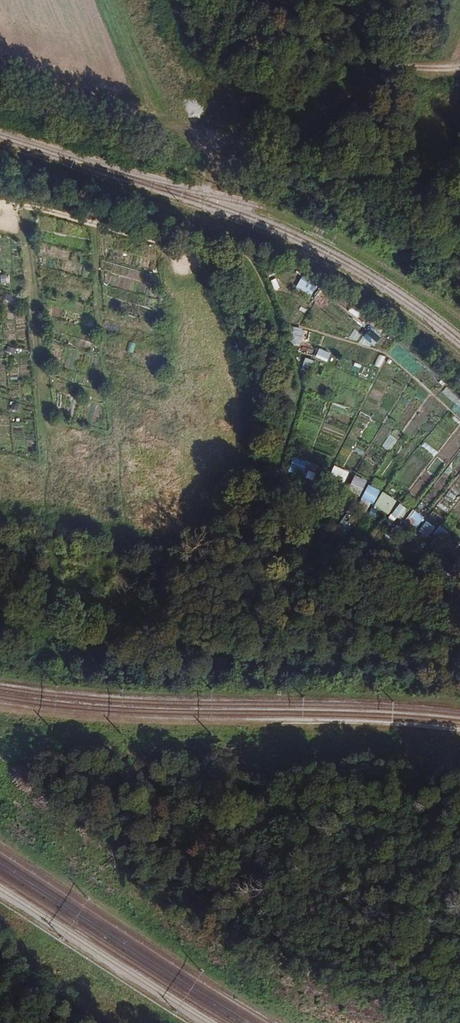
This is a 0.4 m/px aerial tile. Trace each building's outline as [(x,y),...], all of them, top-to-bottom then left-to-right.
[(314,295),(319,282),(303,276),(298,288),(314,295)] [(318,290),(314,302),(325,307),(330,295),(318,290)] [(294,327),(292,347),(302,347),(303,328),(294,327)] [(364,339),(376,346),(382,335),(371,328),(364,339)] [(127,351),(134,353),(136,343),(129,341),(127,351)] [(320,348),(317,358),(329,361),(332,352),(320,348)] [(303,369),(312,373),(317,361),(307,357),(303,369)] [(445,388),(440,400),(449,404),(454,392),(445,388)] [(367,431),(375,435),(380,427),(371,422),(367,431)] [(295,458),(291,470),(304,474),(307,462),(295,458)] [(337,466),(334,472),(346,478),(350,473),(337,466)] [(361,495),(367,480),(356,476),(350,491),(361,495)] [(367,486),(363,501),(376,504),(380,490),(367,486)] [(383,491),(374,505),(389,515),(398,500),(383,491)] [(390,517),(400,524),(410,510),(400,503),(390,517)] [(406,520),(417,528),(425,518),(415,509),(406,520)] [(347,512),(336,528),(347,535),(358,519),(347,512)] [(428,520),(418,532),(427,539),(436,527),(428,520)] [(359,524),(354,534),(365,540),(370,529),(359,524)]
